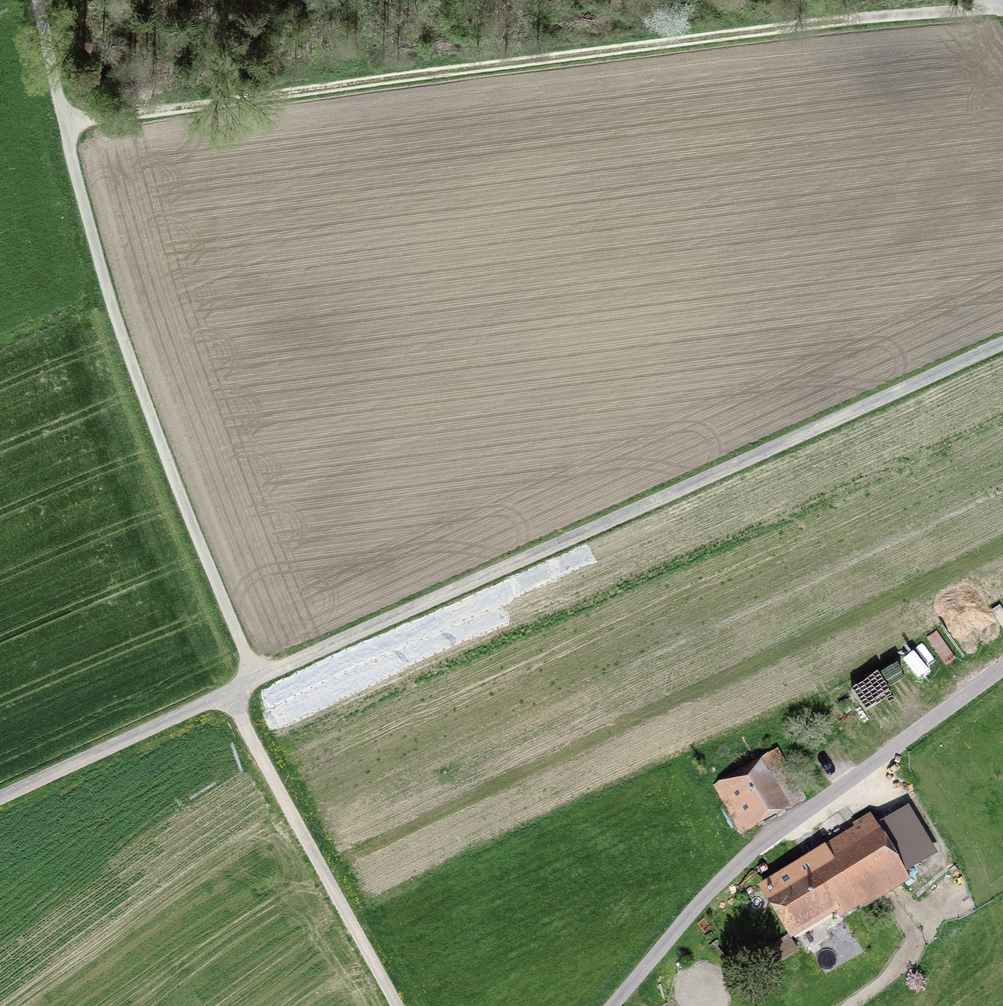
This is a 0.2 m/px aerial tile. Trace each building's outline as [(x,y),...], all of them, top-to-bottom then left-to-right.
[(712,784),(741,836),(807,799),(778,747),(712,784)] [(876,824),(870,813),(851,824),(854,828),(757,886),(790,941),(798,937),(801,942),(823,929),(820,923),(837,913),(841,919),(859,908),(861,910),(910,881),(906,874),(937,855),(907,805),(876,824)]
